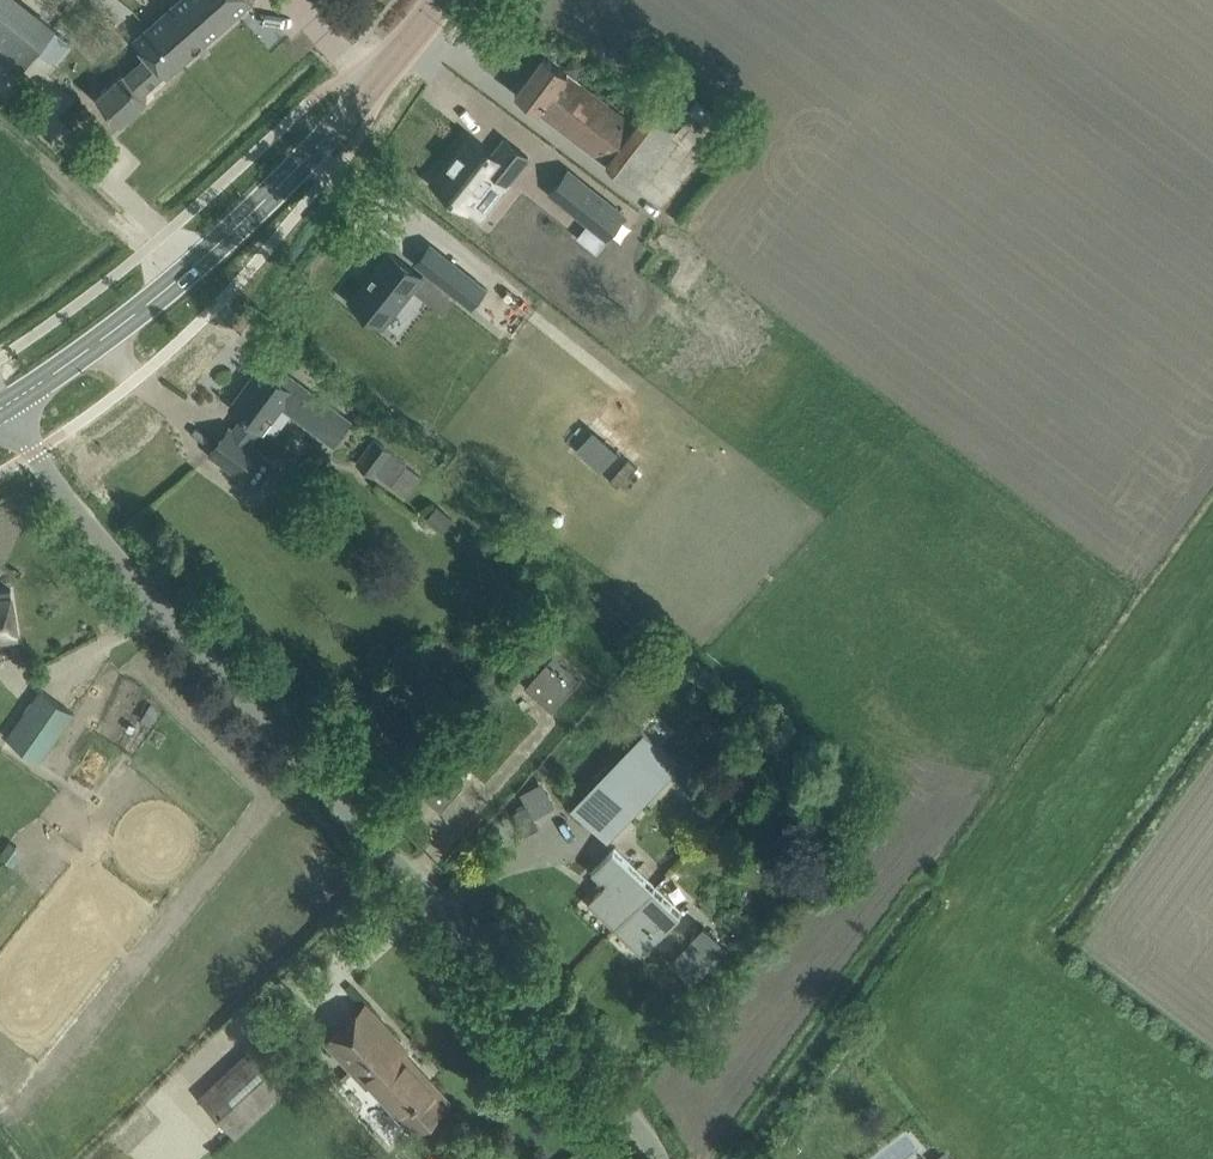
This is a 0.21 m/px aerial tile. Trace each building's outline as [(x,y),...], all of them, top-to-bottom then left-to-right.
[(18,75),(37,52),(53,63),(71,41),(56,29),(57,27),(23,0),(0,0),(0,60),(18,75)] [(97,94),(121,121),(147,97),(142,91),(164,72),(167,74),(222,26),(250,0),(178,0),(135,38),(149,53),(126,73),(124,71),(97,94)] [(516,93),(608,162),(636,125),(544,55),(516,93)] [(636,125),(608,162),(638,185),(693,112),(690,110),(662,90),(636,125)] [(690,110),(693,112),(724,135),(735,121),(700,96),(690,110)] [(471,134),(433,181),(468,209),(496,173),(508,182),(509,181),(529,156),(506,138),(494,153),(471,134)] [(585,302),(611,269),(502,182),(462,232),(488,253),(502,235),(585,302)] [(586,183),(568,206),(589,223),(607,237),(625,214),(586,183)] [(607,237),(589,223),(578,237),(596,251),(607,237)] [(423,276),(389,249),(350,298),(383,325),(412,289),(423,276)] [(449,258),(434,277),(458,295),(472,307),(487,288),(449,258)] [(222,460),(244,477),(263,452),(249,441),(261,426),(263,428),(281,404),(335,443),(351,421),(290,375),(284,383),(261,366),(232,405),(246,415),(234,430),(230,427),(222,438),(211,452),(222,460)] [(620,452),(595,430),(577,450),(603,472),(620,452)] [(407,496),(423,475),(393,452),(393,451),(375,437),(356,462),(375,477),(377,473),(407,496)] [(637,467),(630,460),(611,480),(619,487),(637,467)] [(426,518),(443,531),(454,517),(437,504),(426,518)] [(19,639),(12,590),(11,588),(0,590),(0,642),(19,639)] [(524,686),(552,710),(579,679),(552,654),(524,686)] [(40,760),(72,714),(74,712),(41,689),(7,737),(40,760)] [(705,721),(697,730),(705,737),(712,742),(724,728),(709,716),(705,721)] [(681,765),(644,729),(573,803),(570,800),(568,802),(608,841),(681,765)] [(441,809),(457,791),(464,784),(449,771),(427,796),(441,809)] [(616,925),(655,884),(615,846),(592,871),(606,884),(594,896),(595,897),(591,901),(616,925)] [(655,884),(616,925),(643,951),(682,910),(655,884)] [(703,924),(670,959),(695,982),(728,947),(703,924)] [(366,1005),(327,1041),(355,1070),(357,1068),(415,1129),(448,1099),(432,1081),(427,1085),(395,1050),(402,1044),(366,1005)] [(200,1104),(222,1126),(236,1140),(289,1088),(253,1052),(200,1104)]
